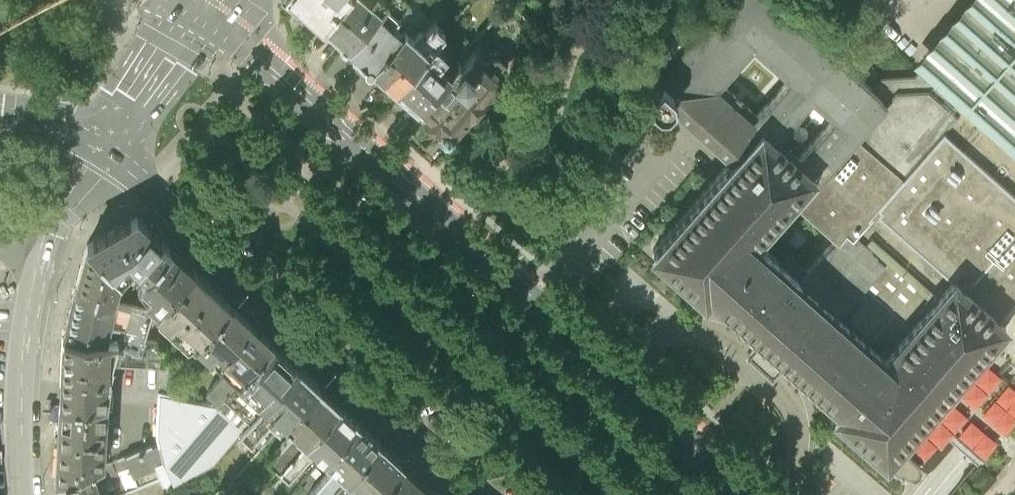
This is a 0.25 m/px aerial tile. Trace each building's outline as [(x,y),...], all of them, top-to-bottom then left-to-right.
[(320,15),(333,0),(304,0),(320,15)] [(345,37),(378,0),(333,0),(320,15),(345,37)] [(421,0),(378,0),(345,37),(369,59),(417,4),(421,0)] [(966,102),(938,77),(933,83),(917,69),(913,73),(881,77),(871,88),(769,0),(728,0),(645,98),(659,109),(663,113),(669,106),(732,161),(653,251),(703,296),(709,290),(754,329),(752,331),(759,338),(772,350),(784,360),(792,366),(794,364),(839,404),(833,410),(893,462),(894,465),(895,467),(897,468),(899,468),(902,467),(906,471),(910,472),(913,471),(915,469),(917,466),(917,463),(916,460),(896,442),(915,420),(919,421),(924,422),(928,421),(933,419),(936,415),(938,412),(939,408),(939,404),(938,400),(940,397),(937,395),(951,379),(954,381),(957,379),(960,379),(963,379),(967,378),(970,376),(973,374),(976,368),(977,363),(976,358),(973,354),(1014,306),(1014,192),(943,129),(966,102)] [(917,69),(933,83),(938,77),(966,102),(943,129),(1014,192),(1014,0),(978,0),(917,69)] [(369,59),(393,80),(433,34),(442,24),(432,15),(431,16),(417,4),(369,59)] [(456,54),(463,46),(448,33),(441,41),(433,34),(393,80),(416,99),(456,54)] [(456,54),(416,99),(439,119),(440,120),(439,123),(439,126),(441,129),(444,130),(447,130),(450,129),(452,126),(451,123),(453,122),(504,64),(504,55),(496,48),(487,49),(483,54),(472,44),(460,57),(456,54)] [(136,215),(129,219),(128,218),(93,238),(93,239),(86,242),(86,244),(119,274),(134,258),(147,269),(169,244),(160,236),(145,222),(136,215)] [(119,274),(86,244),(75,287),(112,298),(119,274)] [(193,266),(169,244),(147,269),(141,276),(151,285),(145,291),(158,303),(193,266)] [(158,303),(157,305),(174,321),(210,282),(193,266),(158,303)] [(210,282),(174,321),(194,339),(196,336),(230,299),(210,282)] [(112,298),(75,287),(63,335),(105,337),(110,320),(122,322),(128,303),(112,298)] [(230,299),(196,336),(208,347),(214,340),(223,348),(250,318),(230,299)] [(152,310),(128,303),(122,322),(117,338),(142,339),(152,310)] [(233,357),(205,387),(216,397),(243,367),(271,336),(250,318),(223,348),(233,357)] [(105,337),(63,335),(61,359),(60,381),(108,382),(109,371),(112,361),(111,360),(117,338),(105,337)] [(298,361),(271,336),(243,367),(270,391),(298,361)] [(142,339),(117,338),(111,360),(112,361),(160,363),(160,362),(161,340),(142,339)] [(772,350),(759,338),(746,353),(771,375),(784,360),(772,350)] [(270,391),(239,426),(250,436),(277,407),(285,414),(318,379),(298,361),(270,391)] [(188,363),(160,362),(160,363),(158,386),(184,393),(188,363)] [(216,397),(215,398),(184,393),(158,386),(156,427),(158,438),(162,455),(153,458),(160,473),(165,481),(212,456),(239,426),(270,391),(243,367),(216,397)] [(318,379),(286,414),(294,422),(266,452),(277,462),(338,397),(318,379)] [(108,382),(60,381),(60,399),(105,400),(108,382)] [(996,398),(1014,413),(1014,385),(1010,381),(996,398)] [(338,397),(277,462),(287,471),(315,441),(324,449),(356,414),(338,397)] [(105,400),(60,399),(58,425),(56,476),(95,462),(106,458),(106,451),(102,451),(105,400)] [(324,449),(334,458),(307,488),(314,494),(320,494),(377,433),(356,414),(324,449)] [(377,433),(321,494),(342,494),(357,479),(369,490),(402,455),(377,433)] [(151,440),(124,451),(126,463),(130,484),(160,473),(153,458),(162,455),(158,438),(151,440)] [(106,458),(95,462),(98,480),(122,470),(121,465),(126,463),(124,451),(117,454),(106,458)] [(369,490),(374,494),(416,494),(429,480),(402,455),(369,490)] [(56,476),(56,493),(56,494),(101,494),(98,480),(95,462),(56,476)] [(126,486),(125,486),(127,494),(173,494),(165,481),(160,473),(130,484),(126,486)] [(429,480),(416,494),(446,494),(429,480)]
